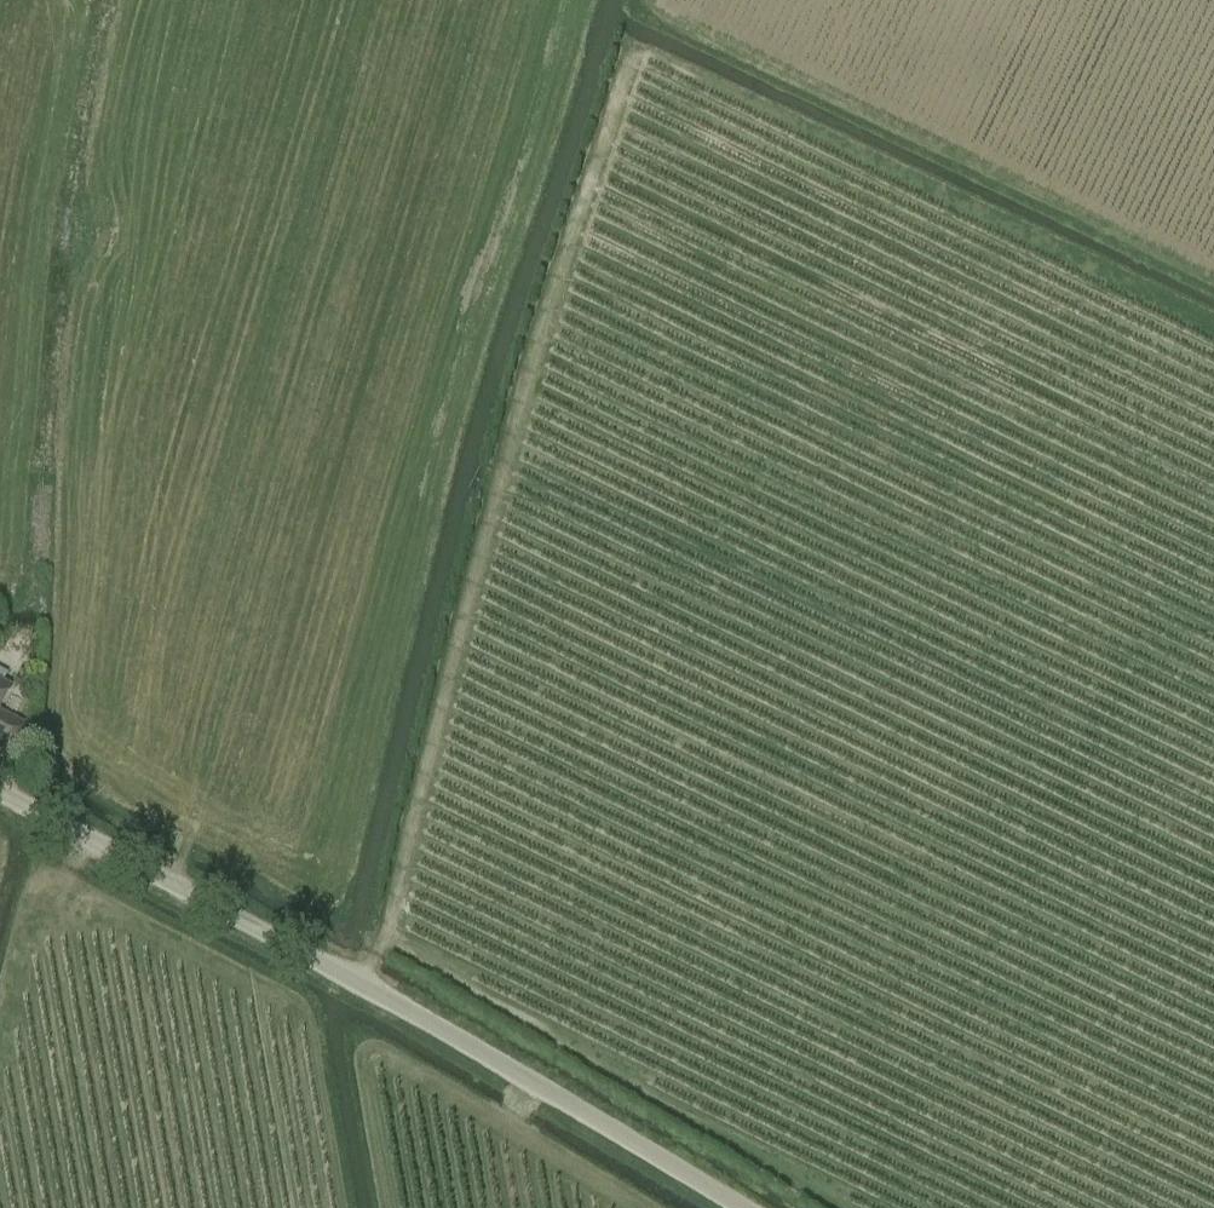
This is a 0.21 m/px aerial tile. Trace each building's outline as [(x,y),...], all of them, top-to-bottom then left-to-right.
[(7,693),(8,691),(0,687),(7,675),(0,672),(0,706),(7,693)] [(4,756),(20,728),(0,717),(0,753),(4,756)]
